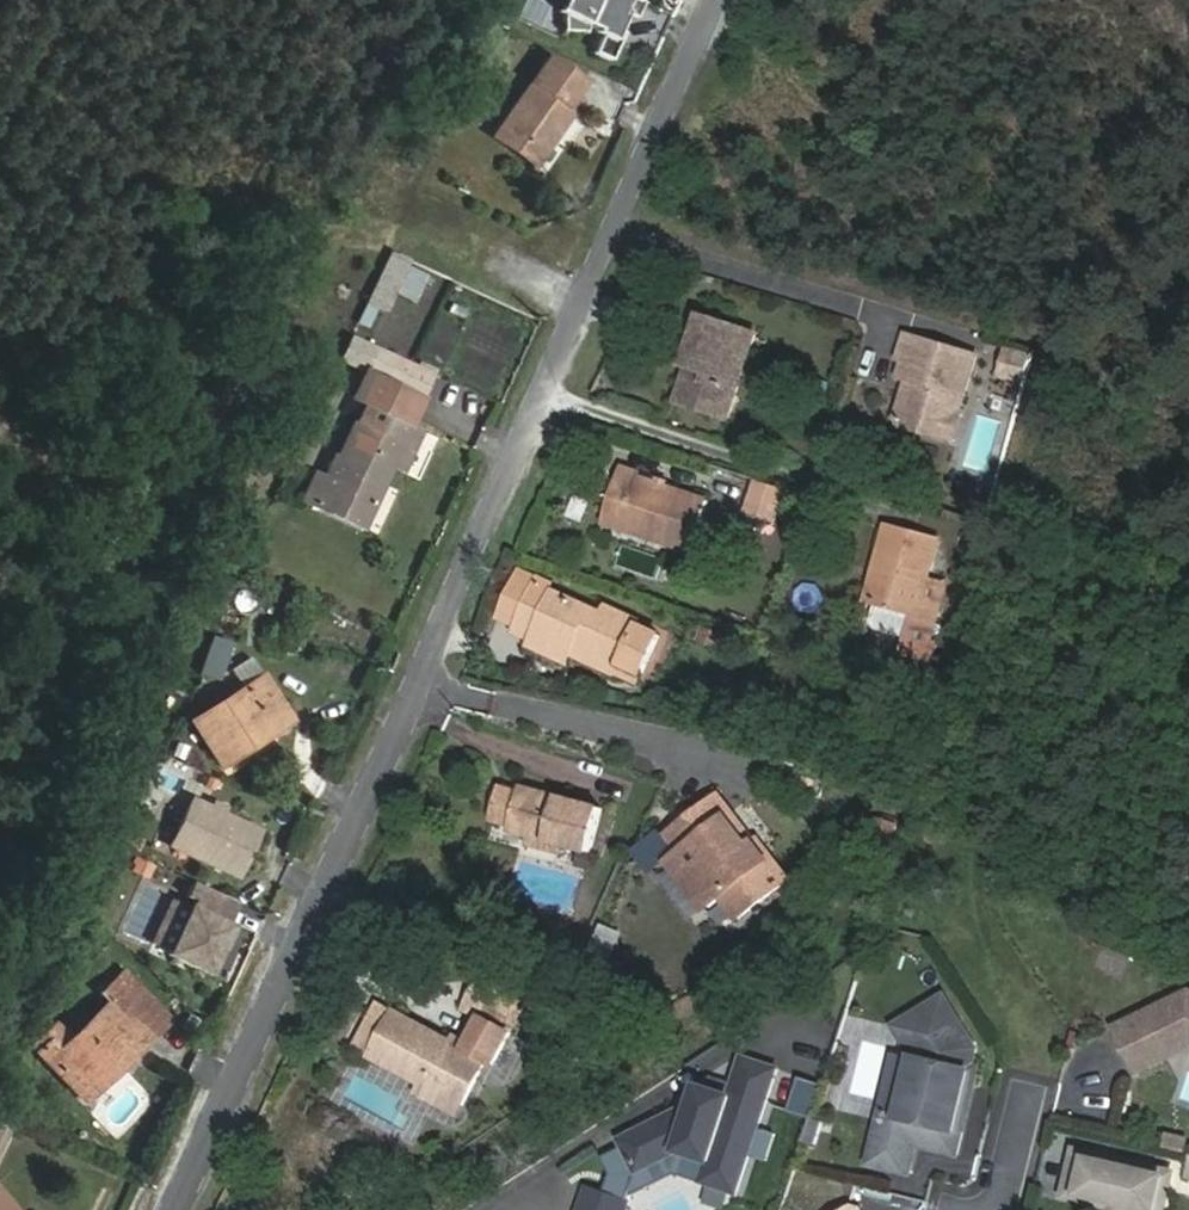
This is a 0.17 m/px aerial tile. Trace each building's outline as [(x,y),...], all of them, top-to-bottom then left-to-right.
[(643,0),(559,0),(555,9),(560,11),(564,27),(585,30),(588,24),(602,31),(593,51),(610,59),(623,31),(615,27),(623,10),(636,16),(643,0)] [(548,59),(492,136),(531,164),(571,112),(562,105),(579,82),(548,59)] [(370,304),(387,313),(397,293),(418,304),(433,272),(395,254),(370,304)] [(756,332),(696,312),(690,332),(696,333),(686,363),(689,364),(677,399),(728,416),(756,332)] [(975,356),(906,335),(899,358),(905,359),(899,377),(909,379),(912,380),(909,390),(905,392),(897,417),(901,425),(938,436),(942,422),(946,423),(960,406),(975,356)] [(430,378),(373,351),(364,367),(423,394),(430,378)] [(1000,375),(1024,381),(1030,358),(1007,352),(1000,375)] [(409,425),(421,400),(362,372),(350,398),(362,404),(325,482),(315,477),(304,501),(360,527),(390,466),(402,472),(421,431),(409,425)] [(623,465),(621,472),(641,479),(644,472),(623,465)] [(641,479),(621,472),(605,521),(694,550),(709,500),(666,487),(657,484),(641,479)] [(657,484),(666,487),(668,480),(659,477),(657,484)] [(784,489),(753,479),(742,510),(773,520),(784,489)] [(562,518),(579,525),(589,503),(572,496),(562,518)] [(884,569),(876,602),(880,603),(874,623),(878,628),(913,637),(909,653),(928,658),(946,584),(930,579),(941,539),(887,525),(876,567),(884,569)] [(622,545),(616,562),(656,575),(662,558),(622,545)] [(868,600),(876,602),(884,569),(876,567),(868,600)] [(574,647),(622,667),(624,663),(643,670),(658,632),(640,625),(641,620),(608,607),(606,613),(551,590),(553,584),(538,577),(515,631),(534,639),(571,655),(574,647)] [(699,625),(692,642),(719,653),(726,637),(699,625)] [(568,664),(571,655),(534,639),(530,648),(568,664)] [(213,680),(226,649),(208,642),(197,674),(213,680)] [(619,675),(622,667),(574,647),(571,655),(619,675)] [(229,669),(241,688),(261,676),(249,657),(229,669)] [(924,666),(919,683),(939,690),(944,673),(924,666)] [(248,739),(253,745),(290,722),(261,676),(241,688),(191,720),(216,759),(248,739)] [(220,766),(253,745),(248,739),(216,759),(220,766)] [(514,825),(522,793),(502,788),(493,820),(514,825)] [(513,831),(531,836),(565,845),(592,851),(603,808),(523,788),(522,793),(514,825),(513,831)] [(190,798),(168,844),(235,876),(257,830),(190,798)] [(737,918),(782,885),(751,846),(745,850),(723,821),(730,816),(715,798),(671,833),(684,851),(671,861),(708,908),(722,898),(737,918)] [(751,846),(730,816),(723,821),(745,850),(751,846)] [(565,845),(531,836),(528,845),(563,856),(565,845)] [(751,846),(782,885),(787,881),(757,841),(751,846)] [(188,907),(166,953),(206,971),(228,925),(188,907)] [(609,957),(617,933),(597,927),(590,950),(609,957)] [(56,1056),(48,1064),(80,1099),(166,1020),(119,972),(98,992),(109,1005),(69,1042),(54,1025),(40,1038),(56,1056)] [(465,1106),(487,1061),(496,1066),(512,1034),(505,1030),(521,998),(482,978),(465,1010),(481,1018),(469,1043),(457,1036),(455,1041),(395,1011),(394,1013),(379,1005),(359,1045),(374,1053),(371,1058),(424,1085),(465,1106)] [(1114,1023),(1136,1068),(1171,1050),(1167,1042),(1188,1032),(1188,1034),(1188,986),(1186,992),(1175,1000),(1172,994),(1114,1023)] [(1188,986),(1172,994),(1175,1000),(1186,992),(1188,986)] [(896,1031),(866,1161),(906,1170),(912,1141),(953,1150),(973,1063),(966,1062),(970,1044),(939,992),(890,1021),(896,1031)] [(1167,1042),(1171,1050),(1188,1042),(1188,1034),(1188,1032),(1167,1042)] [(32,1045),(48,1064),(56,1056),(40,1038),(32,1045)] [(735,1188),(776,1065),(744,1054),(731,1093),(699,1082),(695,1095),(626,1133),(623,1141),(624,1142),(634,1160),(635,1162),(643,1164),(678,1145),(709,1156),(704,1171),(708,1179),(735,1188)] [(807,1118),(819,1086),(797,1078),(785,1110),(807,1118)] [(122,1080),(95,1106),(117,1130),(145,1104),(122,1080)] [(465,1106),(424,1085),(419,1095),(460,1116),(465,1106)] [(1164,1130),(1161,1143),(1182,1148),(1185,1135),(1164,1130)] [(634,1160),(624,1142),(608,1151),(618,1169),(634,1160)] [(1076,1147),(1066,1190),(1113,1201),(1111,1209),(1161,1209),(1162,1206),(1154,1204),(1162,1173),(1118,1163),(1119,1157),(1076,1147)] [(1170,1169),(1119,1157),(1118,1163),(1162,1173),(1154,1204),(1162,1206),(1170,1169)] [(591,1180),(581,1209),(607,1209),(615,1187),(591,1180)] [(615,1187),(607,1209),(624,1209),(630,1192),(615,1187)] [(0,1194),(0,1209),(12,1209),(0,1194)]
